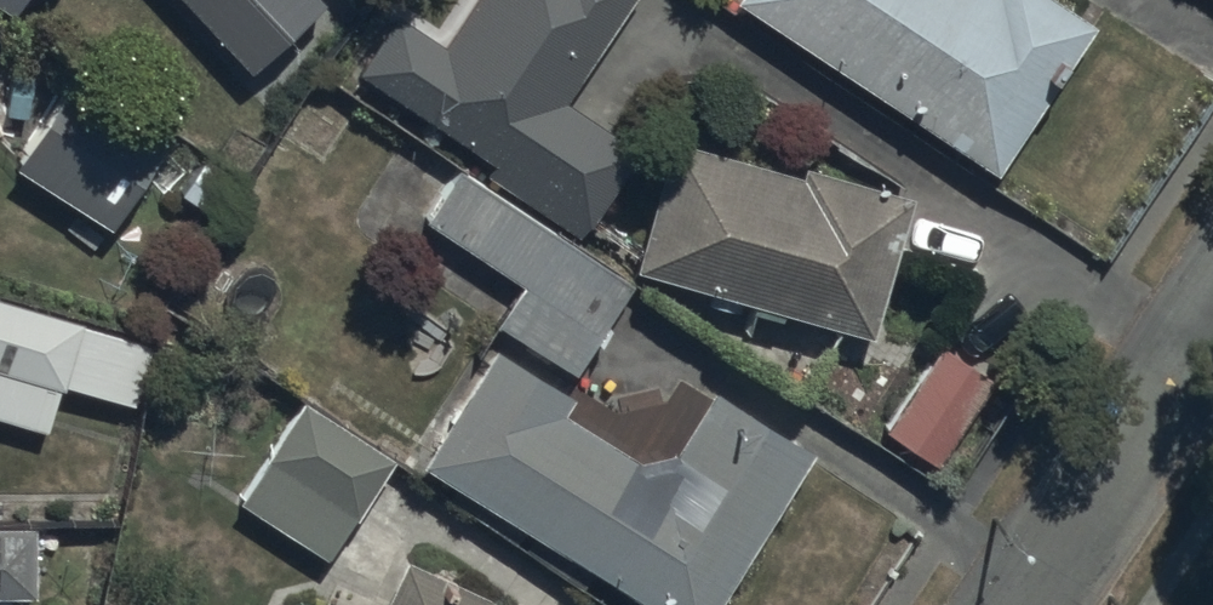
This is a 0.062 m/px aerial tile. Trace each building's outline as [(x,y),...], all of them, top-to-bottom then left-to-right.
[(251,68),(322,0),(187,0),(251,68)] [(446,40),(392,5),(355,62),(499,156),(488,173),(579,232),(637,142),(566,96),(629,0),(472,0),(446,40)] [(1000,170),(1100,19),(1071,0),(742,0),(1000,170)] [(172,136),(74,71),(15,161),(114,225),(172,136)] [(672,136),(637,264),(711,285),(706,301),(743,312),(747,295),(756,297),(753,308),(783,317),(786,306),(875,330),(914,189),(806,159),(802,172),(672,136)] [(423,220),(521,281),(497,319),(579,370),(634,280),(454,169),(423,220)] [(0,290),(0,418),(48,432),(63,382),(132,403),(151,341),(83,320),(84,315),(0,290)] [(945,340),(888,426),(937,459),(994,373),(945,340)] [(494,341),(424,457),(669,604),(713,604),(812,442),(712,382),(673,446),(638,451),(564,406),(574,390),(494,341)] [(326,558),(395,456),(304,394),(235,496),(326,558)] [(0,526),(0,593),(37,594),(38,526),(0,526)] [(406,556),(384,604),(495,604),(499,598),(406,556)] [(276,597),(272,604),(295,604),(276,597)]
